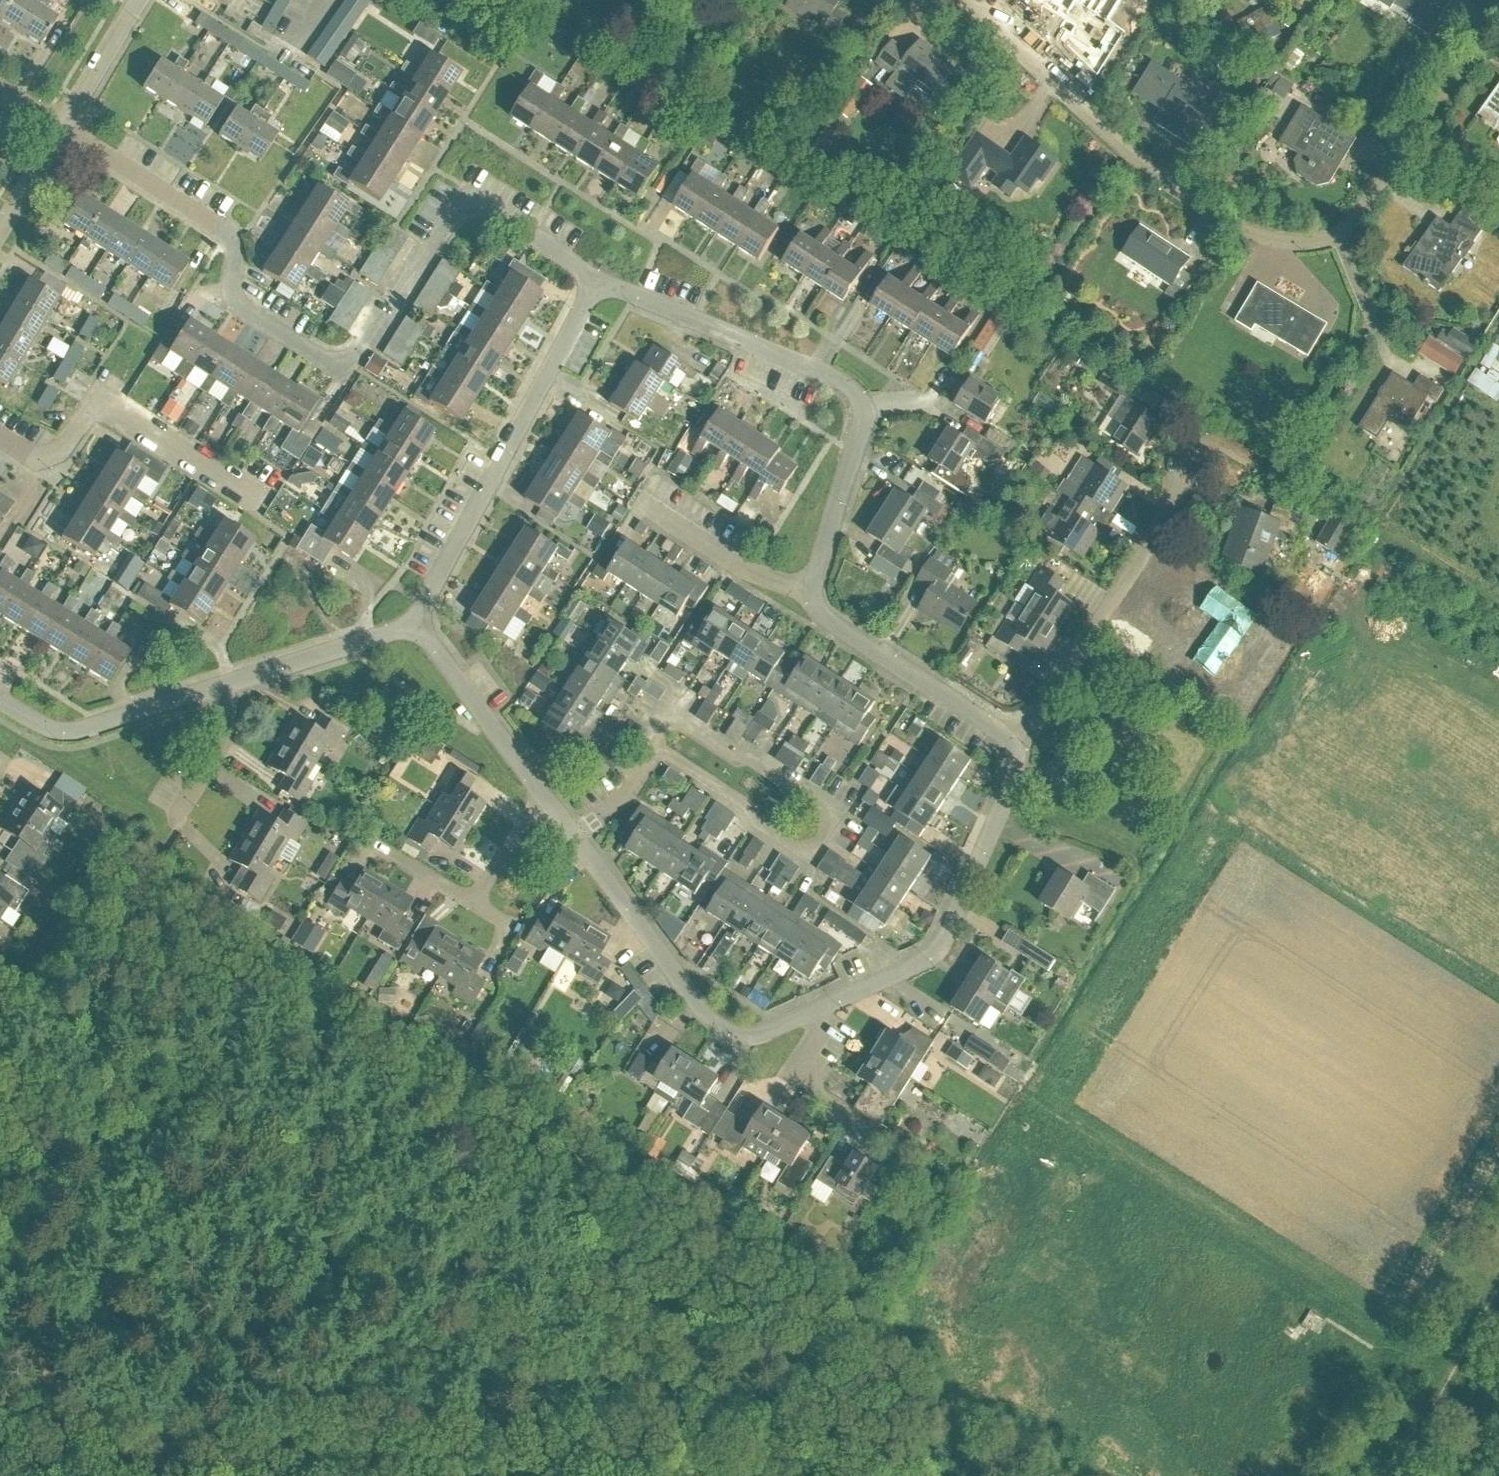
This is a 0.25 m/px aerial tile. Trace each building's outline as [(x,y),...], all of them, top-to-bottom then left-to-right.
[(38,7),(27,0),(13,0),(0,20),(0,21),(21,35),(38,7)] [(13,0),(0,0),(0,20),(13,0)] [(21,35),(42,48),(59,21),(47,13),(53,3),(49,0),(42,0),(38,7),(21,35)] [(233,0),(212,0),(228,9),(233,0)] [(294,0),(280,0),(275,9),(285,15),(294,0)] [(370,6),(362,0),(347,0),(346,2),(364,15),(370,6)] [(380,12),(386,3),(383,0),(374,0),(370,5),(380,12)] [(836,12),(842,1),(841,0),(792,0),(787,7),(807,18),(809,15),(823,23),(821,26),(837,35),(847,18),(836,12)] [(1061,16),(1070,0),(1036,0),(1061,16)] [(1102,19),(1114,0),(1071,0),(1102,19)] [(1378,5),(1390,12),(1394,6),(1413,18),(1409,24),(1430,38),(1454,0),(1381,0),(1378,5)] [(358,24),(358,22),(364,15),(346,2),(339,11),(358,24)] [(273,36),(285,15),(275,9),(262,30),(273,36)] [(1249,17),(1257,34),(1273,25),(1264,9),(1249,17)] [(351,33),(358,24),(339,11),(333,20),(351,33)] [(208,33),(214,23),(199,14),(193,24),(208,33)] [(345,42),(351,33),(333,20),(327,29),(345,42)] [(228,46),(234,36),(214,23),(208,33),(228,46)] [(339,51),(345,42),(327,29),(320,38),(339,51)] [(257,64),(263,55),(234,36),(228,46),(257,64)] [(578,61),(586,49),(569,37),(561,49),(578,61)] [(332,60),(339,51),(320,38),(314,47),(332,60)] [(353,59),(363,45),(352,38),(343,53),(353,59)] [(953,73),(928,54),(931,50),(921,41),(909,56),(891,42),(875,62),(894,76),(887,86),(906,100),(915,88),(928,98),(929,97),(942,107),(954,92),(944,84),(953,73)] [(620,46),(615,53),(632,64),(636,56),(620,46)] [(326,69),(332,60),(314,47),(308,56),(326,69)] [(284,81),(290,72),(263,55),(257,64),(284,81)] [(416,77),(447,96),(461,75),(430,55),(419,72),(406,64),(401,72),(413,81),(416,77)] [(164,101),(188,64),(179,58),(172,69),(160,61),(143,88),(164,101)] [(347,80),(354,69),(341,61),(334,71),(347,80)] [(184,115),(202,88),(182,75),(188,64),(164,101),(184,115)] [(1259,64),(1254,72),(1267,80),(1272,71),(1259,64)] [(1176,88),(1168,83),(1171,77),(1153,66),(1135,94),(1154,106),(1154,105),(1162,110),(1153,124),(1191,148),(1206,125),(1221,134),(1239,106),(1222,95),(1213,110),(1176,87),(1176,88)] [(290,72),(284,81),(306,95),(312,86),(290,72)] [(554,101),(550,99),(537,91),(546,77),(538,72),(528,87),(532,89),(513,119),(535,133),(554,101)] [(208,77),(202,88),(184,115),(205,128),(222,101),(208,92),(215,81),(208,77)] [(434,118),(447,96),(416,77),(413,81),(406,93),(393,85),(387,93),(400,102),(403,98),(434,118)] [(850,121),(874,88),(862,79),(838,113),(850,121)] [(1292,103),(1299,92),(1281,81),(1274,93),(1292,103)] [(576,115),(572,112),(559,104),(567,91),(558,85),(550,99),(554,101),(535,133),(556,146),(576,115)] [(1478,118),(1496,130),(1498,126),(1498,88),(1478,118)] [(591,105),(596,98),(590,94),(585,101),(591,105)] [(318,119),(328,108),(315,96),(304,107),(318,119)] [(666,114),(672,104),(662,97),(656,107),(666,114)] [(420,139),(434,118),(403,98),(400,102),(392,114),(379,106),(374,115),(387,123),(389,119),(420,139)] [(597,128),(593,126),(580,118),(589,105),(580,99),(572,112),(576,115),(556,146),(577,160),(597,128)] [(239,150),(263,112),(254,107),(248,117),(235,109),(218,136),(239,150)] [(1302,107),(1280,144),(1299,156),(1294,163),(1298,176),(1318,188),(1330,185),(1351,150),(1334,140),(1340,129),(1302,107)] [(263,112),(239,150),(261,164),(278,137),(265,128),(272,118),(263,112)] [(618,142),(614,139),(601,131),(609,118),(601,113),(593,126),(597,128),(577,160),(599,173),(618,142)] [(342,137),(350,125),(334,114),(325,126),(342,137)] [(667,134),(674,123),(665,118),(658,128),(667,134)] [(407,160),(420,139),(389,119),(387,123),(379,135),(366,127),(361,135),(374,144),(376,141),(407,160)] [(640,155),(636,153),(622,144),(631,132),(623,127),(614,139),(618,142),(599,173),(620,186),(640,155)] [(321,152),(327,143),(318,137),(312,147),(321,152)] [(1022,167),(1002,153),(980,138),(955,173),(972,186),(986,166),(1001,177),(995,186),(1011,197),(1017,188),(1027,195),(1037,180),(1042,183),(1050,172),(1045,169),(1052,159),(1036,148),(1022,167)] [(640,155),(620,186),(641,200),(661,169),(644,158),(652,145),(644,140),(636,153),(640,155)] [(394,182),(407,160),(376,141),(374,144),(366,156),(353,148),(347,156),(361,165),(362,162),(394,182)] [(759,170),(764,161),(751,153),(746,162),(759,170)] [(692,219),(712,187),(699,179),(707,165),(699,160),(690,175),(683,170),(671,191),(664,201),(692,219)] [(380,203),(394,182),(362,162),(361,165),(352,178),(339,169),(334,178),(348,187),(350,185),(380,203)] [(794,182),(799,174),(791,169),(786,178),(794,182)] [(666,187),(674,175),(667,170),(659,183),(666,187)] [(712,187),(692,219),(713,232),(733,201),(720,192),(728,179),(721,174),(712,187)] [(335,229),(337,225),(345,212),(358,220),(364,212),(349,203),(347,206),(317,188),(304,209),(335,229)] [(733,201),(713,232),(734,246),(754,214),(741,205),(749,192),(741,188),(733,201)] [(827,207),(831,200),(823,195),(819,202),(827,207)] [(85,239),(103,210),(82,196),(63,225),(85,239)] [(754,214),(734,246),(760,262),(780,230),(763,219),(771,206),(762,201),(754,214)] [(842,218),(848,207),(837,201),(831,211),(842,218)] [(850,208),(843,218),(858,227),(864,217),(850,208)] [(350,233),(337,225),(335,229),(304,209),(291,231),(322,250),(324,247),(332,234),(345,242),(350,233)] [(106,253),(125,223),(103,210),(85,239),(80,246),(88,251),(93,244),(106,253)] [(1483,232),(1460,217),(1452,228),(1438,218),(1405,267),(1441,291),(1463,260),(1458,256),(1469,239),(1476,243),(1483,232)] [(128,266),(146,237),(125,223),(106,253),(128,266)] [(866,226),(861,235),(868,239),(873,230),(866,226)] [(1180,306),(1196,282),(1183,273),(1192,259),(1142,226),(1122,256),(1171,289),(1166,296),(1180,306)] [(408,240),(390,228),(359,274),(378,286),(408,240)] [(804,276),(823,248),(832,233),(826,229),(816,244),(802,234),(784,263),(804,276)] [(337,255),(324,247),(322,250),(291,231),(277,251),(308,271),(310,268),(318,255),(331,263),(337,255)] [(149,280),(168,251),(146,237),(128,266),(149,280)] [(836,257),(823,248),(804,276),(825,290),(843,261),(852,246),(846,242),(836,257)] [(372,256),(373,253),(364,247),(356,260),(365,266),(365,265),(372,256)] [(168,251),(149,280),(171,294),(189,264),(168,251)] [(323,276),(310,268),(308,271),(277,251),(263,274),(294,294),(304,276),(318,284),(323,276)] [(843,261),(825,290),(845,303),(874,257),(867,252),(856,269),(843,261)] [(49,255),(43,265),(60,276),(67,266),(49,255)] [(461,272),(443,261),(413,308),(431,320),(461,272)] [(540,292),(545,284),(547,281),(514,261),(507,272),(511,274),(500,292),(487,284),(482,292),(495,300),(497,296),(529,317),(530,314),(535,314),(539,308),(537,303),(543,294),(540,292)] [(81,290),(87,279),(69,268),(63,278),(81,290)] [(892,320),(922,274),(915,270),(904,287),(890,278),(872,307),(892,320)] [(958,270),(943,292),(953,298),(960,303),(975,281),(958,270)] [(913,333),(931,305),(942,287),(935,283),(924,300),(911,292),(922,274),(892,320),(913,333)] [(87,279),(81,290),(99,301),(105,291),(87,279)] [(16,303),(47,322),(60,300),(29,282),(16,303)] [(372,295),(354,283),(330,321),(348,332),(372,295)] [(454,284),(447,295),(456,300),(463,289),(454,284)] [(1309,358),(1329,326),(1260,285),(1241,317),(1309,358)] [(318,287),(292,326),(311,339),(337,300),(318,287)] [(1066,293),(1061,300),(1069,305),(1073,297),(1066,293)] [(124,317),(130,307),(112,295),(105,305),(124,317)] [(447,295),(439,307),(452,315),(460,303),(456,300),(447,295)] [(515,339),(529,317),(497,296),(495,300),(487,313),(473,304),(468,313),(481,322),(483,318),(515,339)] [(913,333),(933,346),(951,318),(960,303),(953,298),(944,313),(931,305),(913,333)] [(33,344),(47,322),(16,303),(3,325),(33,344)] [(124,317),(141,328),(148,318),(130,307),(124,317)] [(951,318),(933,346),(954,359),(981,317),(973,312),(964,326),(951,318)] [(426,328),(407,316),(384,354),(402,366),(426,328)] [(91,341),(101,324),(90,318),(80,335),(91,341)] [(501,360),(515,339),(483,318),(481,322),(473,334),(460,326),(454,335),(467,343),(470,339),(501,360)] [(14,381),(28,389),(66,328),(54,321),(39,346),(36,345),(14,381)] [(191,367),(210,336),(189,322),(182,333),(178,339),(176,343),(166,337),(166,336),(160,345),(159,347),(156,351),(151,360),(161,367),(169,354),(169,353),(171,355),(178,359),(182,362),(179,366),(174,375),(173,375),(168,372),(161,383),(173,390),(180,379),(182,380),(186,383),(194,369),(191,367)] [(33,344),(3,325),(0,330),(0,353),(20,365),(33,344)] [(429,341),(435,331),(428,327),(422,336),(429,341)] [(987,357),(1000,335),(988,327),(974,349),(987,357)] [(1480,346),(1456,331),(1450,341),(1442,336),(1438,342),(1470,362),(1480,346)] [(488,381),(501,360),(470,339),(467,343),(454,335),(441,356),(454,364),(456,360),(488,381)] [(211,379),(231,349),(210,336),(191,367),(194,369),(207,378),(199,391),(207,396),(216,383),(211,379)] [(1419,352),(1429,359),(1456,376),(1465,361),(1428,338),(1419,352)] [(64,362),(75,368),(85,351),(74,344),(64,362)] [(1498,382),(1498,348),(1495,346),(1482,365),(1491,372),(1488,377),(1498,384),(1498,382)] [(643,367),(665,381),(670,385),(679,370),(695,380),(699,373),(656,347),(643,367)] [(232,393),(252,362),(231,349),(211,379),(216,383),(228,391),(220,404),(229,410),(237,396),(232,393)] [(20,365),(0,353),(0,383),(7,387),(20,365)] [(1095,378),(1104,364),(1087,353),(1078,367),(1095,378)] [(373,356),(364,371),(378,379),(387,365),(373,356)] [(475,402),(488,381),(456,360),(454,364),(446,377),(432,369),(427,377),(440,385),(442,381),(475,402)] [(64,386),(75,368),(64,362),(54,379),(64,386)] [(254,407),(274,376),(252,362),(232,393),(237,396),(250,405),(242,418),(244,419),(250,423),(258,409),(254,407)] [(665,381),(643,367),(637,364),(625,384),(667,411),(672,403),(658,394),(665,381)] [(996,364),(980,380),(988,388),(1004,373),(996,364)] [(718,365),(709,379),(716,384),(720,377),(721,377),(726,370),(718,365)] [(1125,397),(1132,386),(1107,369),(1098,384),(1119,398),(1121,395),(1125,397)] [(1498,396),(1498,386),(1477,371),(1468,383),(1495,402),(1498,396)] [(1412,385),(1392,373),(1382,388),(1381,387),(1377,393),(1378,394),(1357,427),(1376,439),(1389,419),(1406,430),(1427,396),(1435,402),(1443,390),(1419,375),(1412,385)] [(276,420),(296,390),(274,376),(254,407),(258,409),(271,418),(263,431),(271,436),(280,423),(276,420)] [(461,423),(475,402),(442,381),(440,385),(432,398),(419,390),(413,399),(429,408),(432,405),(461,423)] [(986,426),(1003,400),(973,381),(956,407),(986,426)] [(663,418),(667,411),(625,384),(612,405),(640,422),(648,408),(663,418)] [(49,412),(59,394),(49,388),(38,406),(49,412)] [(276,420),(280,423),(293,431),(281,450),(300,462),(312,441),(299,433),(306,422),(310,425),(324,402),(306,391),(304,395),(296,390),(276,420)] [(351,392),(345,402),(356,409),(362,399),(351,392)] [(1137,458),(1161,421),(1122,396),(1098,432),(1137,458)] [(1078,428),(1092,404),(1083,398),(1061,435),(1077,444),(1085,431),(1078,428)] [(169,400),(160,414),(175,423),(184,409),(169,400)] [(140,422),(145,412),(131,405),(126,415),(140,422)] [(407,407),(403,413),(416,421),(420,415),(407,407)] [(723,452),(741,424),(721,411),(693,453),(700,458),(710,443),(723,452)] [(389,435),(421,455),(435,433),(416,421),(403,413),(393,430),(380,422),(375,430),(387,438),(389,435)] [(238,415),(231,426),(237,430),(244,419),(242,418),(238,415)] [(344,434),(350,424),(336,415),(330,425),(344,434)] [(599,455),(601,452),(610,439),(623,448),(629,439),(614,430),(611,434),(581,415),(568,435),(599,455)] [(188,421),(183,429),(192,436),(198,428),(188,421)] [(743,465),(762,437),(741,424),(723,452),(714,466),(720,471),(730,456),(743,465)] [(991,429),(985,439),(1007,453),(1014,443),(991,429)] [(334,457),(343,443),(323,430),(314,444),(334,457)] [(949,431),(930,461),(938,466),(931,477),(963,498),(974,480),(959,471),(968,458),(972,461),(981,460),(991,467),(1000,464),(1007,453),(985,439),(978,450),(962,439),(949,431)] [(408,476),(421,455),(389,435),(387,438),(379,451),(366,442),(361,451),(373,459),(376,455),(408,476)] [(615,460),(601,452),(599,455),(568,435),(555,457),(586,477),(588,474),(596,460),(610,469),(615,460)] [(763,478),(779,455),(782,450),(762,437),(743,465),(734,479),(740,484),(750,469),(763,478)] [(133,495),(136,491),(144,478),(160,487),(171,469),(131,445),(123,457),(116,453),(102,476),(133,495)] [(313,472),(322,457),(310,449),(301,464),(313,472)] [(682,481),(694,460),(681,453),(669,473),(682,481)] [(394,497),(408,476),(376,455),(373,459),(366,472),(353,464),(347,472),(360,480),(363,477),(394,497)] [(779,455),(763,478),(751,497),(757,501),(767,487),(782,496),(800,468),(779,455)] [(601,482),(588,474),(586,477),(555,457),(541,478),(572,498),(575,494),(583,482),(596,490),(601,482)] [(1058,492),(1096,516),(1101,507),(1111,513),(1126,489),(1079,460),(1065,483),(1064,482),(1058,492)] [(1025,472),(1034,478),(1041,468),(1032,463),(1025,472)] [(1040,482),(1034,478),(1025,472),(1019,483),(1034,492),(1040,482)] [(299,490),(301,486),(314,484),(318,478),(312,474),(291,478),(289,482),(299,490)] [(149,500),(136,491),(133,495),(102,476),(89,497),(120,516),(123,513),(131,500),(144,508),(149,500)] [(380,519),(394,497),(363,477),(360,480),(352,494),(339,485),(334,494),(347,502),(349,499),(380,519)] [(588,503),(575,494),(572,498),(541,478),(527,501),(558,521),(569,502),(583,511),(588,503)] [(1096,516),(1058,492),(1057,493),(1043,485),(1036,496),(1051,505),(1036,529),(1082,559),(1098,534),(1088,528),(1096,516)] [(164,507),(173,499),(162,486),(153,494),(164,507)] [(198,487),(188,503),(196,509),(206,492),(198,487)] [(897,492),(884,513),(914,533),(928,512),(943,522),(950,511),(919,492),(913,502),(897,492)] [(136,521),(123,513),(120,516),(89,497),(76,518),(107,538),(109,534),(117,521),(137,533),(140,528),(134,525),(136,521)] [(14,508),(0,499),(0,530),(14,508)] [(367,541),(380,519),(349,499),(347,502),(339,515),(326,507),(321,515),(334,523),(335,520),(367,541)] [(1292,536),(1299,517),(1275,507),(1269,521),(1241,510),(1229,542),(1235,544),(1228,563),(1260,576),(1275,540),(1287,545),(1290,535),(1292,536)] [(622,525),(629,513),(620,508),(613,520),(622,525)] [(884,513),(869,536),(885,546),(878,556),(903,572),(915,552),(906,546),(914,533),(884,513)] [(209,542),(241,562),(262,528),(243,516),(235,529),(223,521),(213,538),(199,530),(194,538),(207,547),(209,542)] [(597,516),(588,529),(603,538),(611,526),(597,516)] [(1337,557),(1353,528),(1333,517),(1317,545),(1337,557)] [(122,543),(109,534),(107,538),(76,518),(62,540),(93,559),(104,542),(118,551),(122,543)] [(353,563),(367,541),(335,520),(334,523),(326,536),(312,528),(299,550),(322,564),(331,549),(353,563)] [(152,522),(146,531),(156,537),(162,528),(152,522)] [(644,538),(650,529),(642,524),(636,533),(644,538)] [(175,532),(167,528),(162,538),(169,542),(175,532)] [(545,570),(547,567),(555,553),(568,561),(573,553),(559,544),(557,547),(527,529),(514,550),(545,570)] [(26,544),(22,551),(37,561),(46,547),(42,545),(34,539),(31,537),(26,544)] [(669,541),(664,549),(671,554),(676,546),(669,541)] [(228,584),(241,562),(209,542),(207,547),(199,559),(186,551),(181,559),(194,568),(196,564),(228,584)] [(159,543),(154,551),(163,556),(168,548),(159,543)] [(627,585),(646,554),(629,543),(622,554),(612,547),(593,575),(604,582),(610,574),(627,585)] [(679,559),(684,551),(676,546),(671,554),(679,559)] [(1036,570),(1045,556),(1033,549),(1024,563),(1036,570)] [(560,575),(547,567),(545,570),(514,550),(500,571),(531,591),(534,587),(542,574),(555,583),(560,575)] [(952,571),(956,564),(938,553),(933,559),(952,571)] [(643,596),(663,565),(646,554),(627,585),(643,596)] [(18,585),(5,577),(13,564),(5,558),(0,566),(0,618),(2,619),(21,587),(18,585)] [(957,632),(976,603),(949,586),(954,578),(951,577),(953,574),(931,560),(916,583),(930,592),(918,610),(930,618),(932,616),(957,632)] [(84,579),(89,569),(80,563),(74,572),(84,579)] [(215,605),(228,584),(196,564),(194,568),(186,581),(173,572),(168,581),(180,589),(183,585),(215,605)] [(706,577),(710,569),(702,564),(697,572),(706,577)] [(660,607),(680,576),(663,565),(643,596),(660,607)] [(1027,608),(1060,630),(1075,607),(1057,595),(1065,583),(1043,569),(1031,587),(1037,592),(1027,608)] [(487,593),(518,612),(520,609),(528,596),(541,604),(546,595),(534,587),(531,591),(500,571),(487,593)] [(680,576),(660,607),(678,619),(686,607),(695,612),(710,588),(684,571),(680,576)] [(43,601),(39,598),(27,591),(35,577),(27,572),(18,585),(21,587),(2,619),(24,632),(43,601)] [(733,583),(726,594),(744,605),(751,594),(733,583)] [(65,614),(61,611),(48,604),(56,590),(48,585),(39,598),(43,601),(24,632),(45,646),(65,614)] [(183,585),(180,589),(172,602),(145,585),(137,598),(167,616),(171,608),(201,627),(215,605),(183,585)] [(1215,677),(1256,619),(1216,590),(1201,610),(1221,624),(1194,663),(1215,677)] [(533,617),(520,609),(518,612),(487,593),(473,615),(490,626),(504,635),(515,618),(527,625),(533,617)] [(745,608),(758,616),(765,605),(751,597),(745,608)] [(87,627),(82,625),(70,617),(78,603),(69,598),(61,611),(65,614),(45,646),(67,659),(87,627)] [(578,624),(588,608),(575,600),(565,617),(578,624)] [(1045,654),(1060,630),(1027,608),(1016,625),(1009,621),(997,640),(1027,659),(1035,647),(1045,654)] [(981,630),(990,614),(980,609),(971,625),(981,630)] [(709,659),(715,651),(734,621),(717,610),(710,622),(700,615),(683,642),(709,659)] [(109,640),(104,638),(91,630),(99,616),(90,611),(82,625),(87,627),(67,659),(89,672),(109,640)] [(473,615),(467,625),(484,636),(490,626),(473,615)] [(171,634),(188,624),(184,617),(167,627),(171,634)] [(570,632),(574,625),(564,619),(560,626),(570,632)] [(715,651),(731,662),(751,632),(734,621),(715,651)] [(631,660),(629,662),(636,667),(637,664),(649,647),(646,645),(652,637),(652,636),(636,626),(630,635),(611,623),(600,640),(631,660)] [(109,640),(89,672),(111,686),(130,654),(113,643),(121,630),(112,625),(104,638),(109,640)] [(748,673),(767,643),(751,632),(731,662),(748,673)] [(1007,663),(1014,652),(993,638),(986,649),(1007,663)] [(620,677),(629,662),(631,660),(600,640),(589,657),(620,677)] [(958,640),(945,655),(967,675),(980,661),(958,640)] [(660,665),(670,649),(661,643),(651,659),(660,665)] [(774,690),(787,670),(779,665),(786,655),(767,643),(748,673),(774,690)] [(613,687),(620,677),(589,657),(578,673),(615,698),(620,691),(613,687)] [(799,706),(824,669),(807,659),(796,676),(787,670),(774,690),(799,706)] [(550,680),(557,669),(545,661),(538,672),(550,680)] [(680,684),(687,675),(671,664),(665,674),(680,684)] [(799,706),(817,718),(841,681),(824,669),(799,706)] [(544,694),(552,682),(537,672),(529,684),(544,694)] [(611,705),(615,698),(578,673),(567,690),(598,710),(604,701),(611,705)] [(641,691),(646,684),(638,678),(634,685),(641,691)] [(841,681),(817,718),(834,729),(858,691),(841,681)] [(636,699),(641,691),(634,685),(628,694),(636,699)] [(698,695),(706,700),(711,692),(703,687),(698,695)] [(598,711),(598,710),(567,690),(557,707),(594,731),(604,715),(598,711)] [(528,691),(520,702),(529,708),(536,696),(528,691)] [(859,747),(876,721),(868,715),(876,703),(858,691),(834,729),(833,730),(859,747)] [(711,692),(706,700),(714,706),(719,698),(711,692)] [(621,725),(625,718),(616,712),(618,709),(612,706),(606,715),(611,718),(621,725)] [(589,740),(594,731),(557,707),(545,725),(576,745),(582,736),(589,740)] [(734,718),(750,729),(755,720),(740,709),(734,718)] [(710,733),(715,718),(699,713),(694,728),(710,733)] [(755,722),(771,733),(777,724),(760,714),(755,722)] [(282,742),(315,762),(325,746),(332,750),(344,731),(321,718),(315,729),(296,718),(282,742)] [(615,733),(621,725),(611,718),(606,727),(615,733)] [(917,739),(923,731),(914,725),(909,733),(917,739)] [(418,732),(412,741),(437,756),(442,747),(418,732)] [(797,750),(803,742),(795,737),(789,745),(797,750)] [(305,780),(315,762),(282,742),(267,766),(285,777),(278,790),(300,803),(312,784),(305,780)] [(797,750),(805,755),(810,747),(803,742),(797,750)] [(929,761),(960,780),(971,763),(941,743),(929,761)] [(596,746),(586,761),(594,766),(604,752),(596,746)] [(890,759),(901,766),(906,758),(896,751),(895,753),(890,749),(885,756),(890,759)] [(878,752),(871,764),(883,772),(886,767),(890,759),(885,756),(878,752)] [(831,771),(837,762),(829,758),(823,767),(831,771)] [(949,797),(960,780),(929,761),(919,777),(949,797)] [(435,806),(470,828),(485,804),(466,792),(473,780),(452,767),(440,786),(446,789),(435,806)] [(664,779),(682,790),(688,781),(670,769),(664,779)] [(938,813),(949,797),(919,777),(908,793),(938,813)] [(28,788),(15,808),(49,831),(57,818),(64,823),(77,804),(55,789),(48,800),(28,788)] [(863,802),(873,808),(880,798),(870,791),(863,802)] [(908,793),(902,802),(893,796),(887,805),(896,812),(897,812),(900,814),(914,823),(927,831),(938,813),(908,793)] [(677,813),(682,804),(676,800),(670,808),(677,813)] [(682,804),(677,813),(685,818),(691,810),(682,804)] [(455,852),(470,828),(435,806),(425,823),(419,819),(407,839),(429,852),(436,840),(455,852)] [(645,862),(669,824),(642,806),(625,833),(635,840),(628,850),(645,862)] [(42,842),(49,831),(15,808),(1,830),(20,842),(7,864),(13,868),(47,889),(52,881),(39,873),(48,859),(44,857),(49,847),(42,842)] [(873,808),(863,823),(875,831),(885,816),(874,809),(873,808)] [(123,828),(129,819),(119,812),(113,822),(123,828)] [(243,836),(277,857),(287,840),(294,844),(305,825),(283,812),(276,824),(257,813),(243,836)] [(897,812),(892,821),(921,840),(927,831),(914,823),(900,814),(897,812)] [(347,822),(340,833),(350,839),(356,828),(347,822)] [(708,835),(714,827),(706,822),(700,830),(704,833),(708,835)] [(661,873),(681,842),(686,835),(669,824),(645,862),(661,873)] [(716,840),(722,832),(714,827),(708,835),(710,837),(716,840)] [(868,828),(862,838),(871,844),(877,834),(868,828)] [(706,843),(710,837),(708,835),(704,833),(700,839),(706,843)] [(267,874),(277,857),(243,836),(228,860),(241,869),(231,886),(258,902),(273,878),(267,874)] [(871,844),(862,838),(857,846),(870,854),(875,847),(871,844)] [(890,856),(920,876),(932,859),(902,838),(890,856)] [(678,883),(698,853),(681,842),(661,873),(678,883)] [(711,889),(724,869),(728,863),(702,846),(698,853),(678,883),(696,895),(704,884),(711,889)] [(746,870),(751,861),(744,856),(738,864),(746,870)] [(910,893),(920,876),(890,856),(879,873),(910,893)] [(321,863),(315,873),(324,878),(330,869),(321,863)] [(7,864),(2,871),(9,875),(12,869),(13,868),(7,864)] [(910,893),(879,873),(870,867),(864,876),(855,870),(854,870),(846,865),(841,872),(850,878),(868,890),(899,910),(910,893)] [(9,875),(6,878),(30,893),(36,884),(12,869),(9,875)] [(725,925),(750,886),(724,869),(711,889),(720,895),(708,913),(725,925)] [(366,920),(386,886),(363,872),(352,890),(340,883),(327,904),(346,916),(349,910),(366,920)] [(887,927),(899,910),(868,890),(850,878),(841,872),(836,879),(856,892),(849,902),(852,904),(846,915),(865,928),(872,917),(887,927)] [(773,886),(778,879),(770,873),(765,881),(773,886)] [(1083,887),(1061,873),(1041,905),(1069,922),(1081,902),(1101,915),(1116,892),(1090,875),(1083,887)] [(6,878),(0,887),(0,921),(8,909),(15,915),(30,893),(6,878)] [(780,891),(785,884),(778,879),(773,886),(780,891)] [(412,926),(401,919),(412,901),(386,886),(366,920),(383,930),(378,940),(397,951),(412,926)] [(740,934),(742,935),(767,897),(750,886),(725,925),(733,930),(728,934),(711,958),(722,965),(738,940),(736,940),(740,934)] [(836,908),(842,899),(830,892),(825,901),(836,908)] [(807,909),(812,902),(804,896),(792,914),(783,908),(758,946),(775,957),(795,927),(806,910),(807,909)] [(758,946),(783,908),(767,897),(742,935),(758,946)] [(812,902),(807,909),(806,910),(817,917),(822,909),(812,902)] [(564,957),(585,922),(561,908),(550,927),(538,920),(525,942),(544,953),(547,947),(564,957)] [(823,921),(841,933),(848,924),(829,911),(823,921)] [(437,977),(458,943),(434,929),(437,924),(425,916),(399,961),(418,973),(421,967),(437,977)] [(674,916),(665,930),(675,943),(687,924),(674,916)] [(314,928),(304,922),(291,942),(301,948),(310,954),(314,948),(305,942),(314,928)] [(585,922),(564,957),(582,968),(578,974),(597,985),(610,963),(598,956),(609,937),(585,922)] [(775,957),(792,968),(812,938),(795,927),(775,957)] [(812,938),(792,968),(811,981),(821,967),(828,972),(843,950),(820,933),(815,940),(812,938)] [(458,943),(437,977),(455,988),(452,993),(471,1005),(484,983),(472,976),(483,958),(458,943)] [(1023,957),(1053,975),(1059,965),(1053,961),(1054,959),(1031,945),(1023,957)] [(514,976),(526,955),(514,947),(502,968),(514,976)] [(390,960),(382,955),(381,955),(372,969),(382,975),(391,961),(390,960)] [(968,983),(1006,1007),(1024,979),(1013,972),(1011,976),(984,959),(968,983)] [(638,997),(645,992),(624,965),(617,970),(638,997)] [(1005,1008),(1006,1007),(968,983),(952,1008),(980,1026),(990,1009),(1001,1015),(1005,1008)] [(745,987),(740,994),(748,999),(752,992),(745,987)] [(395,1004),(396,990),(379,989),(378,1003),(395,1004)] [(631,992),(609,1013),(618,1022),(640,1000),(631,992)] [(889,1034),(875,1056),(912,1080),(936,1043),(916,1030),(906,1045),(889,1034)] [(945,1057),(964,1069),(972,1056),(940,1036),(937,1042),(950,1050),(945,1057)] [(1003,1073),(1011,1060),(971,1036),(963,1048),(1003,1073)] [(528,1070),(541,1047),(526,1038),(512,1061),(528,1070)] [(472,1046),(462,1040),(456,1049),(466,1055),(472,1046)] [(678,1093),(696,1065),(674,1051),(663,1069),(650,1061),(638,1080),(657,1092),(656,1094),(671,1103),(678,1092),(678,1093)] [(889,1117),(912,1080),(875,1056),(860,1078),(868,1084),(853,1108),(879,1125),(886,1115),(889,1117)] [(1026,1073),(1010,1063),(1003,1073),(1020,1083),(1026,1073)] [(709,1119),(718,1104),(707,1097),(719,1079),(696,1065),(678,1093),(695,1103),(684,1120),(700,1130),(707,1118),(709,1119)] [(709,1119),(707,1118),(700,1130),(709,1135),(711,1132),(725,1110),(726,1109),(718,1104),(709,1119)] [(786,1125),(787,1123),(785,1121),(786,1119),(776,1113),(775,1115),(764,1108),(753,1127),(739,1118),(725,1140),(721,1147),(738,1158),(743,1149),(763,1162),(764,1161),(769,1153),(786,1125)] [(649,1134),(661,1116),(651,1110),(639,1128),(649,1134)] [(711,1132),(725,1140),(739,1118),(725,1110),(711,1132)] [(791,1125),(787,1123),(786,1125),(769,1153),(764,1161),(776,1168),(781,1160),(789,1166),(779,1183),(796,1194),(814,1166),(800,1157),(812,1138),(802,1132),(803,1129),(792,1123),(791,1125)] [(653,1135),(643,1150),(656,1159),(666,1144),(653,1135)] [(854,1204),(858,1197),(860,1199),(862,1196),(868,1201),(876,1188),(870,1184),(878,1170),(856,1156),(847,1170),(831,1160),(818,1181),(824,1185),(828,1188),(833,1191),(834,1195),(851,1205),(854,1204)] [(678,1159),(672,1169),(684,1176),(689,1167),(678,1159)] [(689,1167),(684,1176),(695,1183),(701,1174),(689,1167)] [(775,1234),(781,1223),(767,1215),(761,1226),(775,1234)]
